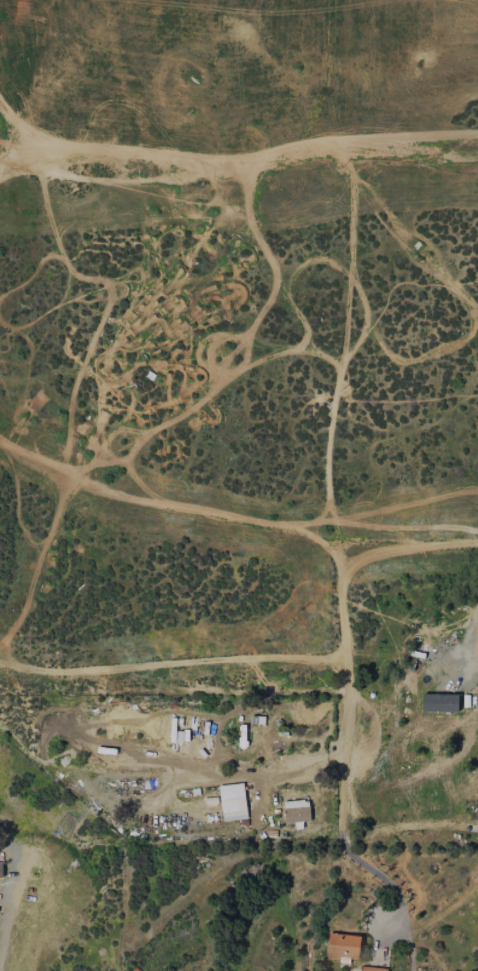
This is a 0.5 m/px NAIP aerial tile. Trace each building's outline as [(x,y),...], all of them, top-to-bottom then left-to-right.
[(458,712),(458,694),(422,694),(422,712),(458,712)] [(220,785),(222,821),(246,820),(244,784),(220,785)] [(310,822),(309,800),(284,801),(285,823),(310,822)] [(327,960),(350,961),(350,958),(359,959),(360,935),(328,934),(327,960)]
